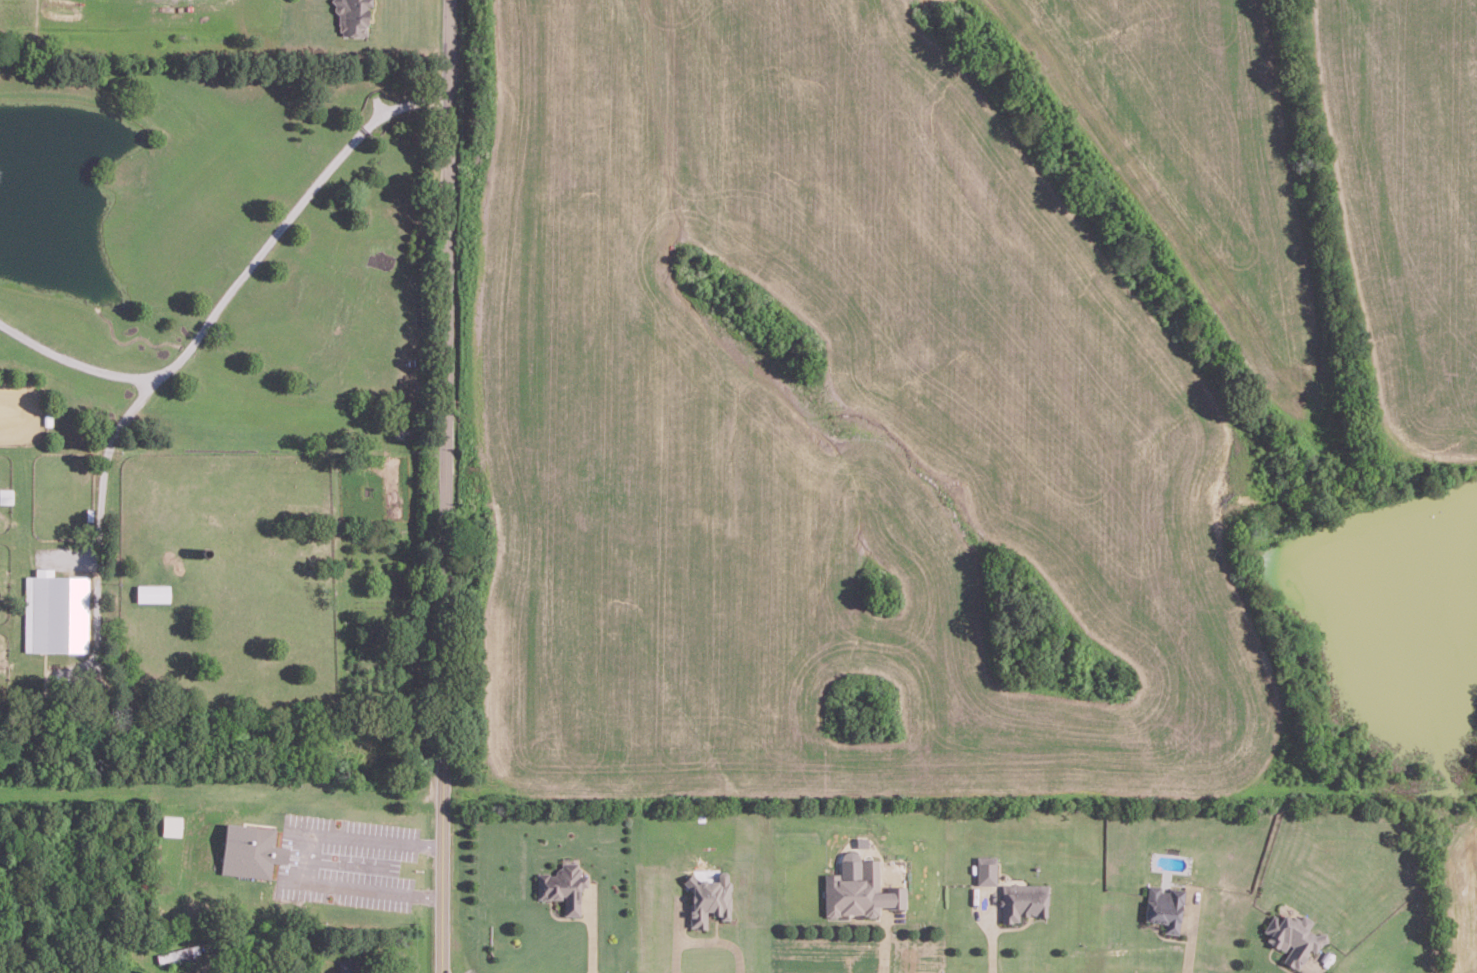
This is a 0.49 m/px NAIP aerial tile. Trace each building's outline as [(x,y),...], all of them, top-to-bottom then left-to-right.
[(336,3),(333,0),(371,0),(371,4),(366,3),(366,6),(368,6),(368,7),(370,9),(370,13),(368,14),(368,19),(367,19),(367,21),(365,21),(365,23),(367,23),(367,33),(363,33),(363,34),(352,34),(352,33),(342,33),(342,29),(339,29),(339,22),(338,22),(338,11),(337,11),(334,8),(334,4),(336,3)] [(13,488),(0,488),(0,503),(13,503),(13,488)] [(89,574),(88,650),(31,649),(31,648),(24,648),(25,574),(31,574),(35,574),(35,566),(53,566),(53,574),(89,574)] [(169,583),(169,599),(136,599),(136,583),(169,583)] [(182,815),(163,814),(162,834),(181,835),(182,815)] [(221,873),(271,878),(272,861),(287,863),(289,846),(274,845),(276,827),(226,823),(221,873)] [(825,873),(825,914),(879,914),(879,906),(906,906),(906,887),(879,887),(879,859),(859,859),(859,851),(841,851),(841,873),(825,873)] [(996,856),(976,856),(976,884),(996,884),(996,856)] [(537,898),(564,897),(564,914),(580,914),(580,887),(588,886),(587,874),(579,874),(579,862),(558,862),(559,873),(537,873),(537,898)] [(730,919),(730,871),(718,870),(718,879),(695,879),(695,876),(691,876),(690,927),(707,927),(707,913),(720,913),(720,918),(730,919)] [(1047,883),(1001,884),(1001,922),(1019,921),(1019,915),(1047,914),(1047,883)] [(1145,920),(1165,922),(1164,932),(1179,933),(1183,889),(1160,887),(1160,885),(1148,884),(1145,920)] [(1299,969),(1309,949),(1317,953),(1325,936),(1309,928),(1313,919),(1302,914),(1299,920),(1283,912),(1280,918),(1272,914),(1264,930),(1271,934),(1267,942),(1287,952),(1282,961),(1299,969)] [(201,955),(198,943),(157,953),(159,962),(179,957),(180,960),(201,955)] [(359,959),(339,959),(339,972),(359,972),(359,959)]
